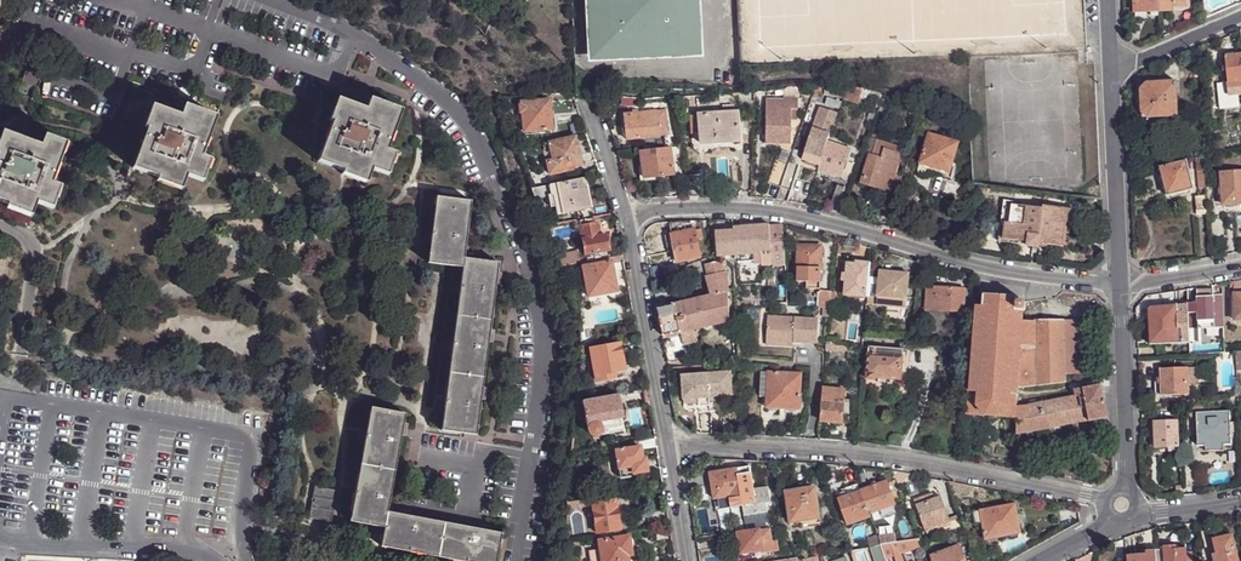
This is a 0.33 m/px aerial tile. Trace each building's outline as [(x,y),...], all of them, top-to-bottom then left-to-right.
[(695,51),(693,0),(593,0),(593,6),(596,56),(597,56),(597,55),(695,51)] [(1134,12),(1147,12),(1160,11),(1159,0),(1134,0),(1134,12)] [(1160,11),(1171,11),(1172,7),(1186,7),(1186,0),(1159,0),(1160,11)] [(1148,19),(1147,12),(1134,12),(1135,20),(1148,19)] [(1240,87),(1240,54),(1225,56),(1228,89),(1240,87)] [(1154,117),(1165,117),(1177,116),(1176,81),(1146,82),(1141,87),(1141,111),(1148,117),(1154,117)] [(1240,96),(1240,87),(1228,89),(1230,97),(1240,96)] [(790,89),(786,90),(786,97),(799,96),(799,88),(790,89)] [(847,89),(844,98),(860,104),(864,92),(860,90),(847,89)] [(885,100),(864,92),(860,104),(881,112),(885,100)] [(318,162),(343,172),(342,174),(366,184),(372,170),(388,176),(396,154),(387,151),(402,111),(370,100),(366,110),(338,99),(329,120),(333,122),(318,162)] [(799,109),(799,99),(766,99),(766,143),(791,143),(792,119),(792,109),(799,109)] [(892,102),(885,100),(881,112),(880,115),(887,117),(892,102)] [(541,101),(521,103),(522,132),(550,131),(549,110),(541,110),(541,101)] [(133,169),(158,178),(157,181),(181,190),(187,177),(203,182),(210,160),(202,157),(217,117),(185,106),(181,117),(153,106),(144,127),(148,129),(133,169)] [(904,111),(924,117),(926,113),(906,106),(904,111)] [(620,120),(624,119),(624,115),(637,114),(637,110),(620,112),(620,120)] [(817,170),(827,146),(837,117),(820,111),(801,164),(817,170)] [(624,115),(624,119),(626,140),(660,138),(657,112),(637,114),(624,115)] [(700,113),(700,125),(701,143),(722,142),(722,137),(739,136),(738,112),(734,112),(723,112),(700,113)] [(924,117),(923,121),(949,130),(949,127),(951,121),(926,113),(924,117)] [(968,126),(951,121),(949,127),(966,132),(968,126)] [(7,205),(6,210),(29,218),(36,204),(50,210),(59,188),(50,185),(65,145),(43,137),(39,148),(2,134),(0,140),(0,203),(7,205)] [(921,164),(951,172),(953,163),(960,144),(930,136),(921,164)] [(581,166),(574,138),(548,143),(550,160),(546,163),(549,175),(567,171),(566,169),(581,166)] [(550,160),(548,143),(541,145),(546,163),(550,160)] [(880,144),(874,159),(882,162),(886,152),(899,157),(901,151),(880,144)] [(817,170),(817,173),(837,180),(847,185),(851,187),(861,159),(827,146),(817,170)] [(672,176),(670,149),(641,151),(643,178),(672,176)] [(886,152),(882,162),(898,167),(901,158),(899,157),(886,152)] [(781,186),(790,162),(778,157),(769,182),(781,186)] [(882,162),(874,159),(872,158),(862,184),(891,195),(894,186),(897,175),(900,168),(898,167),(882,162)] [(1186,159),(1160,166),(1167,195),(1194,188),(1186,159)] [(797,163),(790,160),(790,162),(781,186),(788,188),(797,163)] [(954,173),(951,172),(921,164),(919,170),(919,173),(922,176),(925,178),(929,176),(931,173),(952,179),(953,176),(954,173)] [(1223,204),(1240,203),(1240,169),(1221,171),(1222,184),(1222,187),(1223,197),(1223,204)] [(894,186),(901,189),(905,177),(897,175),(894,186)] [(587,190),(584,178),(555,184),(558,193),(563,214),(583,211),(582,206),(587,204),(584,190),(587,190)] [(689,198),(706,198),(705,180),(687,180),(689,198)] [(558,193),(555,184),(530,189),(533,198),(558,193)] [(844,207),(849,191),(844,189),(837,187),(831,202),(844,207)] [(1207,207),(1206,194),(1200,193),(1195,194),(1197,208),(1207,207)] [(428,264),(462,268),(464,258),(471,202),(436,197),(428,264)] [(1001,221),(1005,221),(1010,221),(1012,204),(1003,202),(1001,221)] [(1027,242),(1040,244),(1063,247),(1067,223),(1072,223),(1074,209),(1043,205),(1043,207),(1012,204),(1010,221),(1005,221),(1003,239),(1027,242)] [(578,221),(585,254),(608,250),(605,236),(599,237),(597,223),(593,224),(592,219),(578,221)] [(765,251),(771,250),(769,235),(769,225),(733,228),(733,230),(717,231),(718,256),(721,256),(726,255),(735,255),(741,254),(752,254),(761,253),(761,251),(765,251)] [(672,234),(665,236),(669,252),(675,251),(677,262),(701,257),(697,240),(702,239),(700,229),(695,230),(695,229),(672,234)] [(784,251),(782,234),(769,235),(771,250),(771,252),(784,251)] [(798,246),(797,282),(806,283),(806,289),(819,289),(821,247),(798,246)] [(577,250),(558,254),(561,266),(580,262),(577,250)] [(609,257),(608,250),(585,254),(586,261),(609,257)] [(464,258),(462,268),(441,431),(475,436),(498,263),(464,258)] [(726,261),(725,260),(721,261),(716,262),(707,265),(709,276),(707,277),(711,296),(657,309),(662,337),(679,333),(693,330),(730,321),(729,308),(726,271),(724,272),(722,265),(725,265),(727,264),(726,261)] [(610,262),(582,267),(587,296),(616,292),(610,262)] [(868,280),(870,264),(857,262),(856,264),(848,263),(847,273),(846,282),(844,295),(867,298),(867,296),(868,280)] [(781,284),(780,275),(775,276),(775,272),(771,273),(771,281),(768,281),(768,289),(774,288),(773,284),(781,284)] [(876,297),(875,307),(904,310),(907,275),(879,272),(878,280),(876,297)] [(878,280),(868,280),(867,296),(876,297),(878,280)] [(1233,282),(1233,295),(1240,295),(1240,280),(1233,282)] [(963,313),(963,312),(965,291),(927,287),(925,310),(963,313)] [(1187,313),(1194,312),(1194,328),(1222,327),(1221,294),(1212,294),(1212,288),(1195,288),(1196,302),(1149,306),(1147,309),(1148,344),(1188,343),(1187,313)] [(829,309),(831,292),(822,291),(817,293),(817,308),(822,308),(829,309)] [(965,291),(963,312),(971,312),(972,291),(965,291)] [(978,391),(977,399),(977,405),(985,416),(1000,417),(1009,407),(1009,405),(1010,394),(1017,394),(1018,394),(1019,387),(1021,348),(1033,348),(1035,323),(1034,323),(1022,322),(1023,312),(1026,310),(1026,305),(1024,303),(1018,302),(1019,298),(983,295),(982,307),(976,306),(970,391),(978,391)] [(1233,295),(1233,321),(1240,321),(1240,295),(1233,295)] [(876,297),(867,296),(867,298),(866,306),(875,307),(876,297)] [(1187,313),(1188,343),(1195,342),(1194,328),(1194,312),(1187,313)] [(783,342),(794,343),(817,344),(819,320),(769,317),(767,337),(783,338),(783,342)] [(1080,319),(1064,320),(1066,374),(1082,373),(1080,319)] [(1066,374),(1064,320),(1034,321),(1034,323),(1035,323),(1033,348),(1021,348),(1019,387),(1066,382),(1066,374)] [(693,330),(679,333),(682,346),(696,343),(693,330)] [(794,347),(794,343),(783,342),(783,338),(767,337),(767,345),(794,347)] [(590,349),(596,381),(616,378),(615,372),(624,370),(620,344),(590,349)] [(882,356),(902,358),(903,350),(868,347),(868,355),(873,355),(873,351),(883,352),(882,356)] [(901,380),(902,358),(882,356),(883,352),(873,351),(873,355),(868,355),(866,380),(875,381),(875,379),(901,380)] [(1197,367),(1188,368),(1189,387),(1197,387),(1197,367)] [(1189,387),(1188,368),(1160,368),(1160,377),(1161,396),(1189,395),(1189,387)] [(708,373),(711,411),(719,410),(719,401),(719,397),(724,396),(733,396),(732,371),(708,373)] [(759,398),(767,398),(768,372),(764,372),(761,372),(759,398)] [(768,372),(767,398),(766,408),(780,409),(786,409),(799,410),(801,374),(768,372)] [(700,411),(711,411),(708,373),(682,375),(684,400),(699,398),(699,403),(700,411)] [(1107,416),(1101,383),(1075,389),(1076,395),(1029,406),(1018,407),(1017,418),(1016,434),(1037,429),(1050,426),(1088,419),(1089,420),(1107,416)] [(823,388),(822,402),(843,403),(844,389),(823,388)] [(970,391),(967,391),(967,399),(977,399),(978,391),(970,391)] [(1009,405),(1018,407),(1019,401),(1019,394),(1018,394),(1017,394),(1010,394),(1009,405)] [(622,418),(618,395),(582,401),(583,405),(588,432),(589,434),(592,436),(596,436),(600,434),(602,431),(610,429),(622,427),(621,425),(620,419),(622,418)] [(977,399),(967,399),(965,415),(985,416),(977,405),(977,399)] [(822,402),(821,422),(842,424),(843,403),(822,402)] [(1017,418),(1018,407),(1009,405),(1009,407),(1000,417),(1017,418)] [(1205,446),(1223,445),(1231,444),(1230,432),(1234,432),(1234,423),(1229,423),(1228,412),(1196,413),(1197,446),(1205,446)] [(350,521),(384,528),(387,512),(405,415),(374,431),(350,521)] [(1179,448),(1177,422),(1153,424),(1154,449),(1179,448)] [(1052,434),(1050,426),(1037,429),(1039,437),(1040,437),(1041,444),(1051,441),(1051,435),(1052,434)] [(640,447),(639,440),(615,444),(616,450),(640,447)] [(632,467),(633,474),(648,472),(646,458),(641,459),(640,447),(616,450),(615,450),(618,468),(632,467)] [(633,476),(633,474),(632,467),(618,468),(619,478),(633,476)] [(710,473),(714,499),(729,497),(730,500),(731,508),(742,506),(746,531),(768,528),(764,505),(769,504),(767,488),(753,490),(751,473),(738,475),(737,469),(710,473)] [(893,473),(897,483),(905,475),(893,473)] [(870,489),(861,492),(869,514),(894,505),(886,483),(883,484),(877,486),(870,489)] [(858,484),(847,488),(849,496),(861,492),(858,484)] [(974,488),(955,484),(959,495),(974,489),(974,488)] [(309,518),(331,522),(337,491),(315,487),(309,518)] [(798,497),(797,490),(786,492),(791,523),(802,522),(811,520),(820,519),(816,494),(810,495),(804,496),(798,497)] [(869,514),(861,492),(849,496),(838,500),(847,526),(870,518),(869,514)] [(944,525),(950,522),(949,519),(941,497),(933,500),(927,503),(925,498),(914,502),(925,532),(944,525)] [(621,530),(616,500),(592,503),(596,534),(621,530)] [(725,501),(714,502),(716,510),(726,509),(725,501)] [(980,511),(983,529),(985,541),(988,540),(988,541),(992,542),(995,541),(998,538),(1009,536),(1012,538),(1016,537),(1018,535),(1021,534),(1015,504),(980,511)] [(977,529),(983,529),(980,511),(974,512),(975,518),(974,521),(976,523),(977,529)] [(384,528),(381,546),(457,560),(496,560),(501,534),(387,512),(384,528)] [(944,525),(949,535),(965,533),(960,518),(950,522),(944,525)] [(761,543),(759,531),(759,530),(738,534),(741,555),(744,555),(759,552),(763,552),(761,543)] [(769,530),(759,531),(761,543),(768,543),(771,542),(769,530)] [(880,538),(881,545),(897,543),(896,535),(880,538)] [(1231,536),(1213,540),(1217,555),(1218,560),(1237,560),(1231,536)] [(624,538),(627,556),(623,557),(624,560),(630,560),(629,556),(633,555),(632,547),(632,546),(632,541),(630,537),(624,538)] [(602,560),(624,560),(623,557),(627,556),(624,538),(599,541),(601,550),(602,560)] [(917,540),(907,541),(912,557),(921,554),(917,540)] [(768,543),(761,543),(763,552),(759,552),(759,557),(770,555),(768,543)] [(880,546),(881,546),(884,556),(898,554),(901,553),(898,543),(897,543),(881,545),(880,546)] [(870,548),(874,560),(885,560),(884,556),(881,546),(870,548)] [(959,547),(930,555),(932,560),(963,560),(959,547)] [(1164,551),(1156,552),(1156,553),(1157,560),(1187,560),(1186,551),(1177,551),(1177,547),(1164,548),(1164,551)] [(601,550),(593,551),(594,560),(602,560),(601,550)] [(1127,557),(1127,560),(1157,560),(1156,553),(1147,552),(1147,557),(1127,557)]
